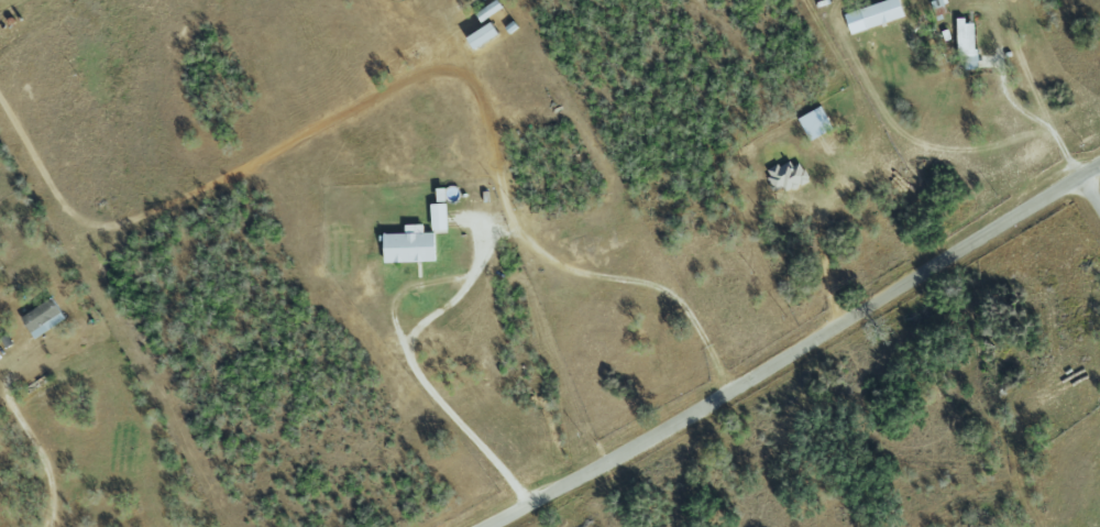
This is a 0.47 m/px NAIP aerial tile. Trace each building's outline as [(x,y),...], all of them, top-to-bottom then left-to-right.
[(478,22),(500,8),(495,0),(492,0),(472,13),(478,22)] [(897,0),(885,0),(841,15),(848,36),(903,17),(897,0)] [(942,0),(934,0),(928,2),(933,18),(946,13),(942,0)] [(953,19),(955,57),(962,57),(963,70),(974,70),(972,23),(963,24),(962,18),(953,19)] [(469,49),(495,34),(487,21),(462,37),(469,49)] [(830,130),(821,107),(796,117),(805,139),(830,130)] [(797,163),(790,167),(783,157),(762,172),(775,191),(781,187),(786,194),(808,179),(797,163)] [(443,203),(427,203),(429,231),(445,230),(443,203)] [(433,261),(432,232),(421,232),(420,224),(401,225),(401,233),(379,234),(380,262),(433,261)] [(31,339),(62,320),(49,298),(18,317),(31,339)]
